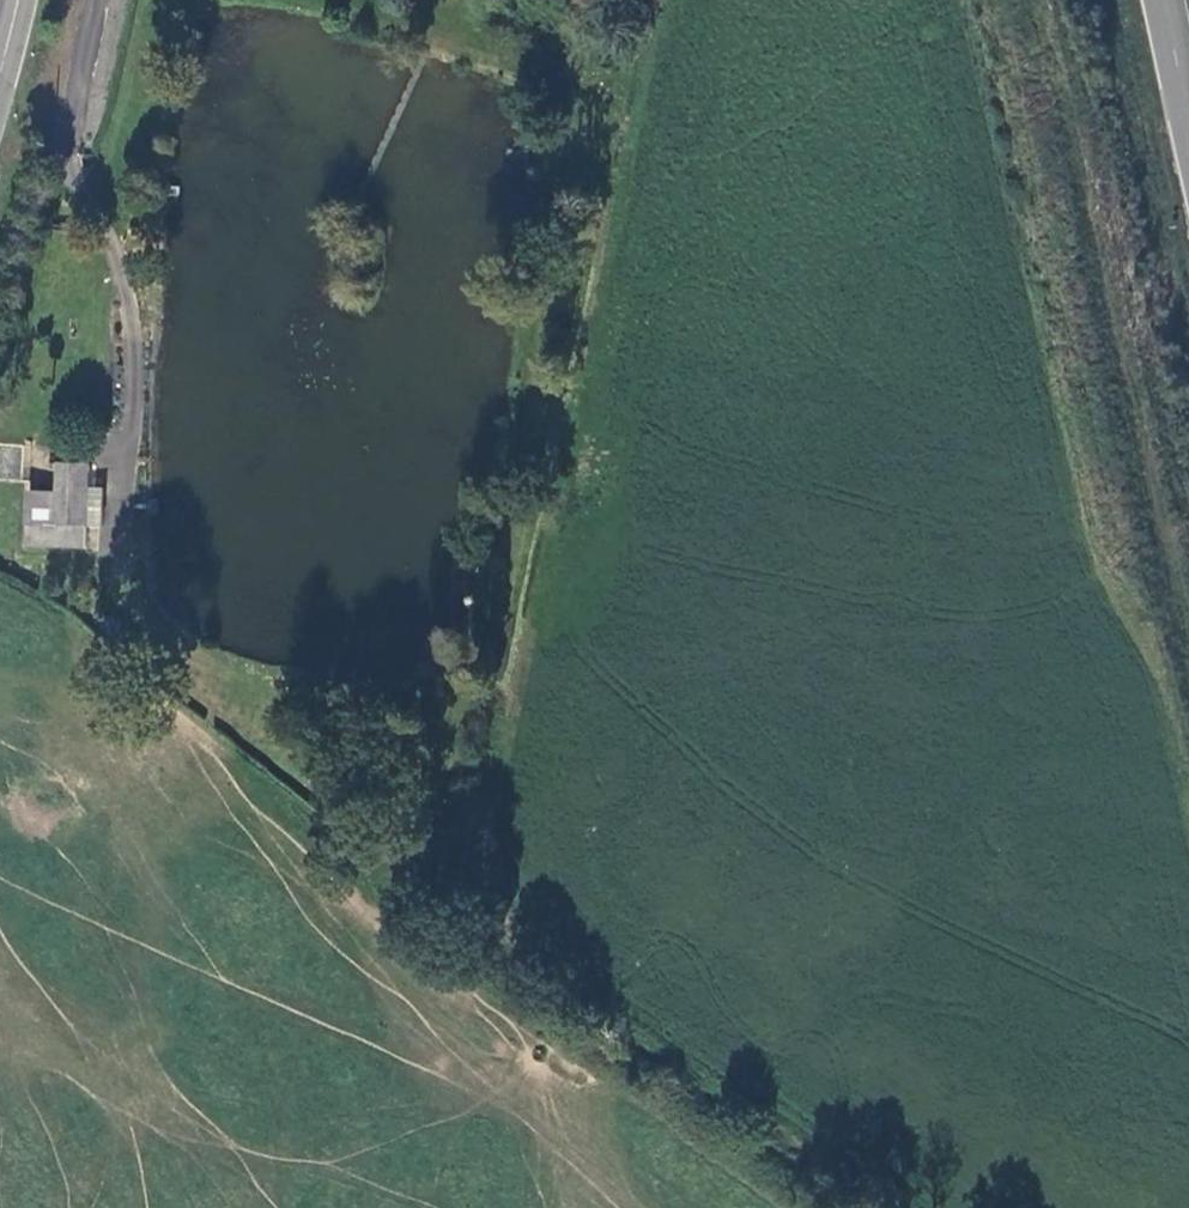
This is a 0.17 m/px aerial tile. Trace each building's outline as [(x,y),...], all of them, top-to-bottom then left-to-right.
[(25,491),(22,544),(82,547),(83,526),(85,488),(87,465),(57,463),(55,492),(25,491)] [(85,488),(83,526),(99,527),(101,489),(85,488)]
